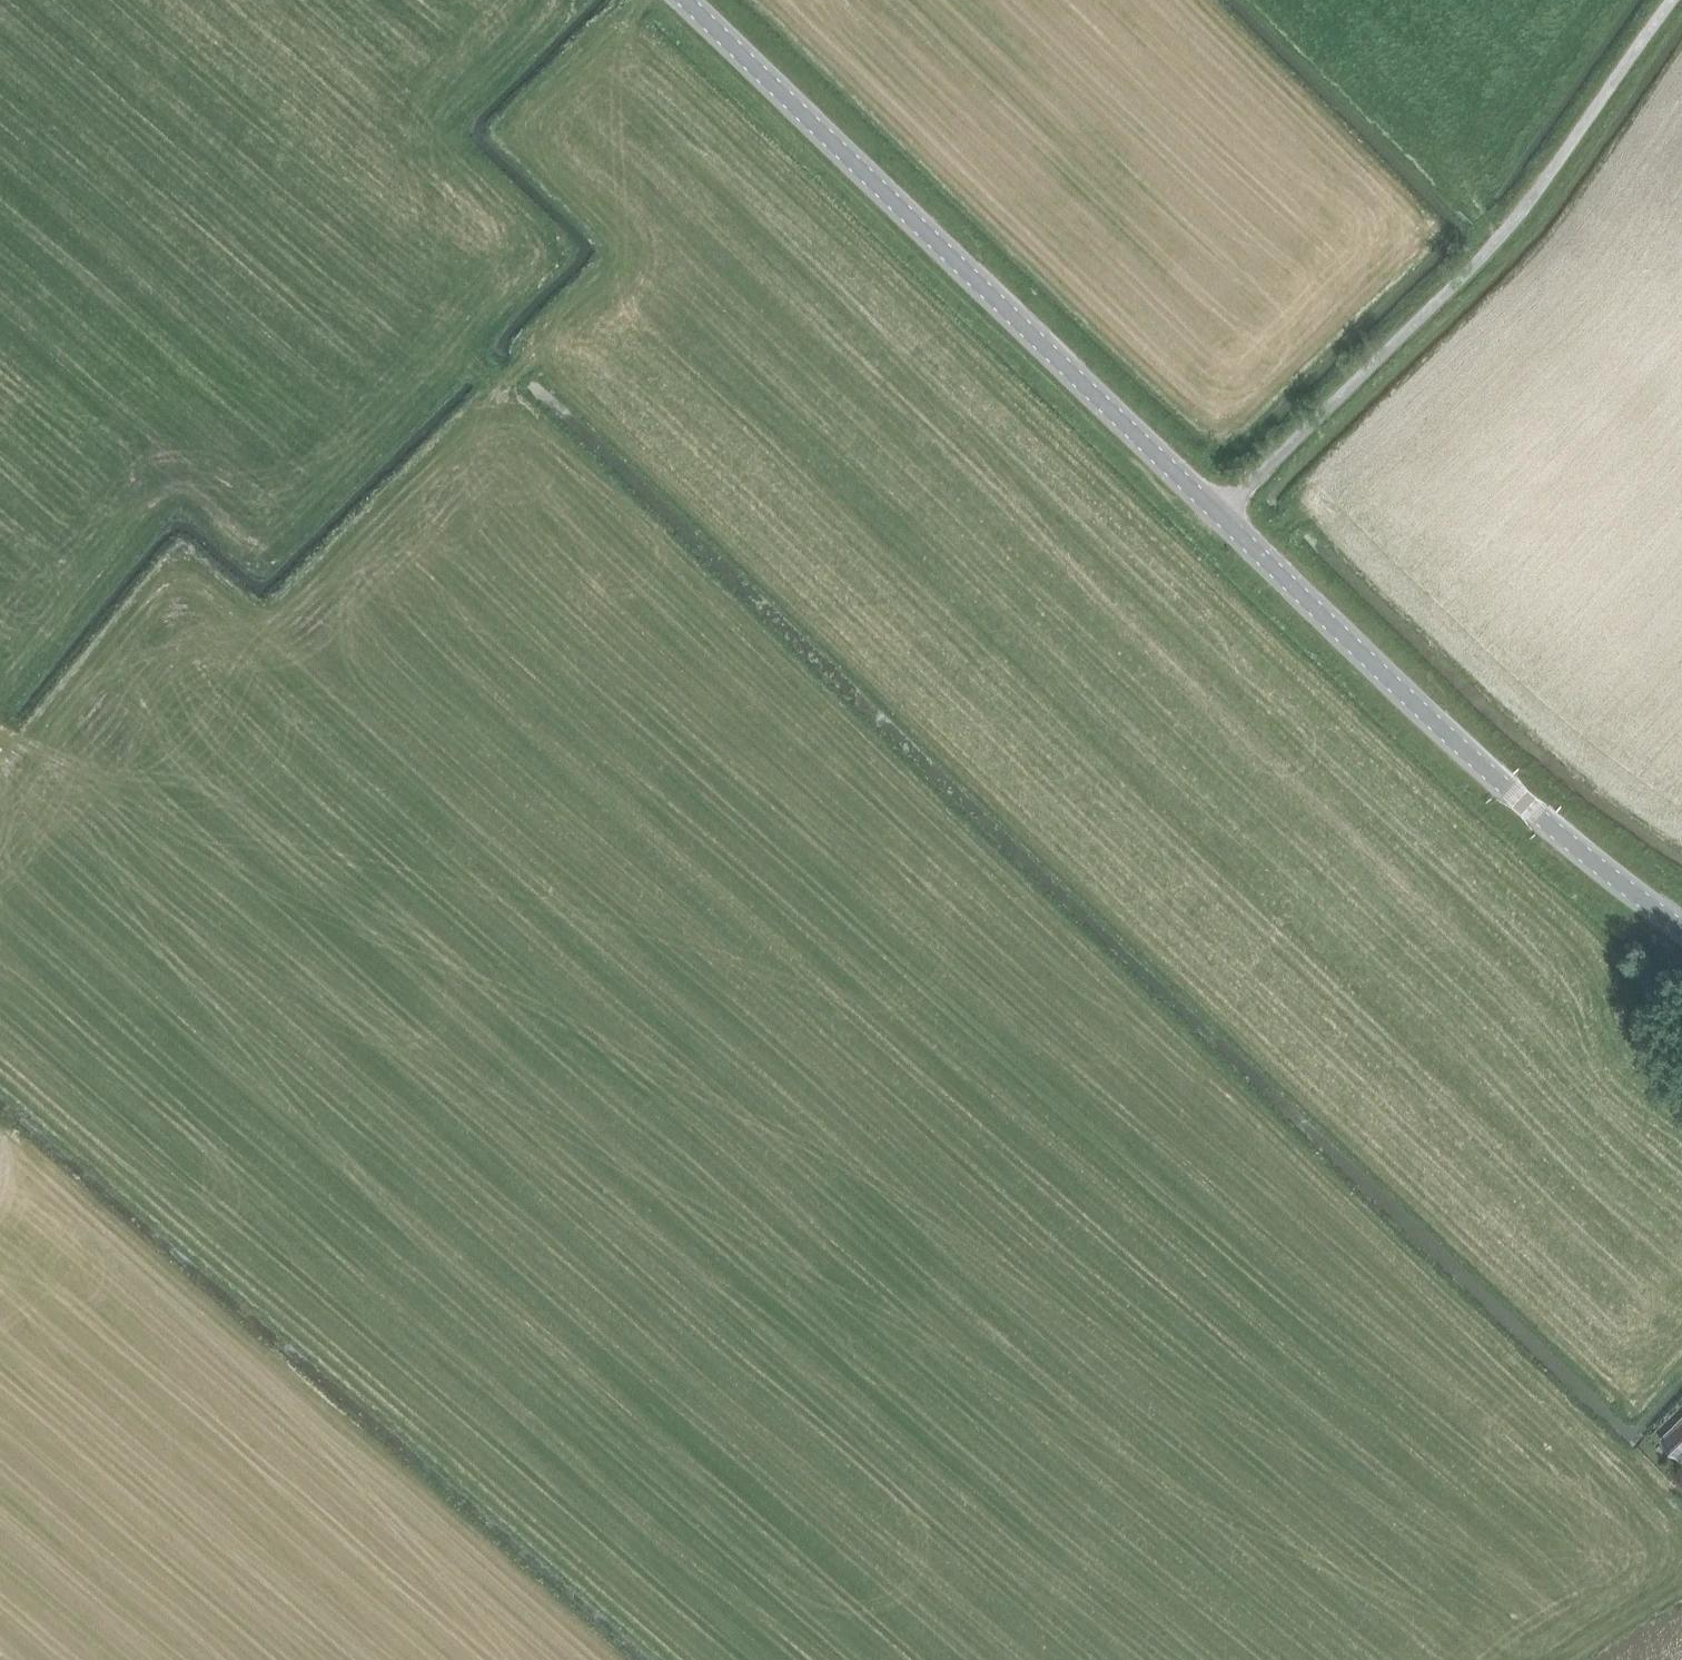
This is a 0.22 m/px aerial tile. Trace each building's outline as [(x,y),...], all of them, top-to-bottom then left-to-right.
[(1659,1438),(1681,1462),(1681,1416),(1659,1438)]
